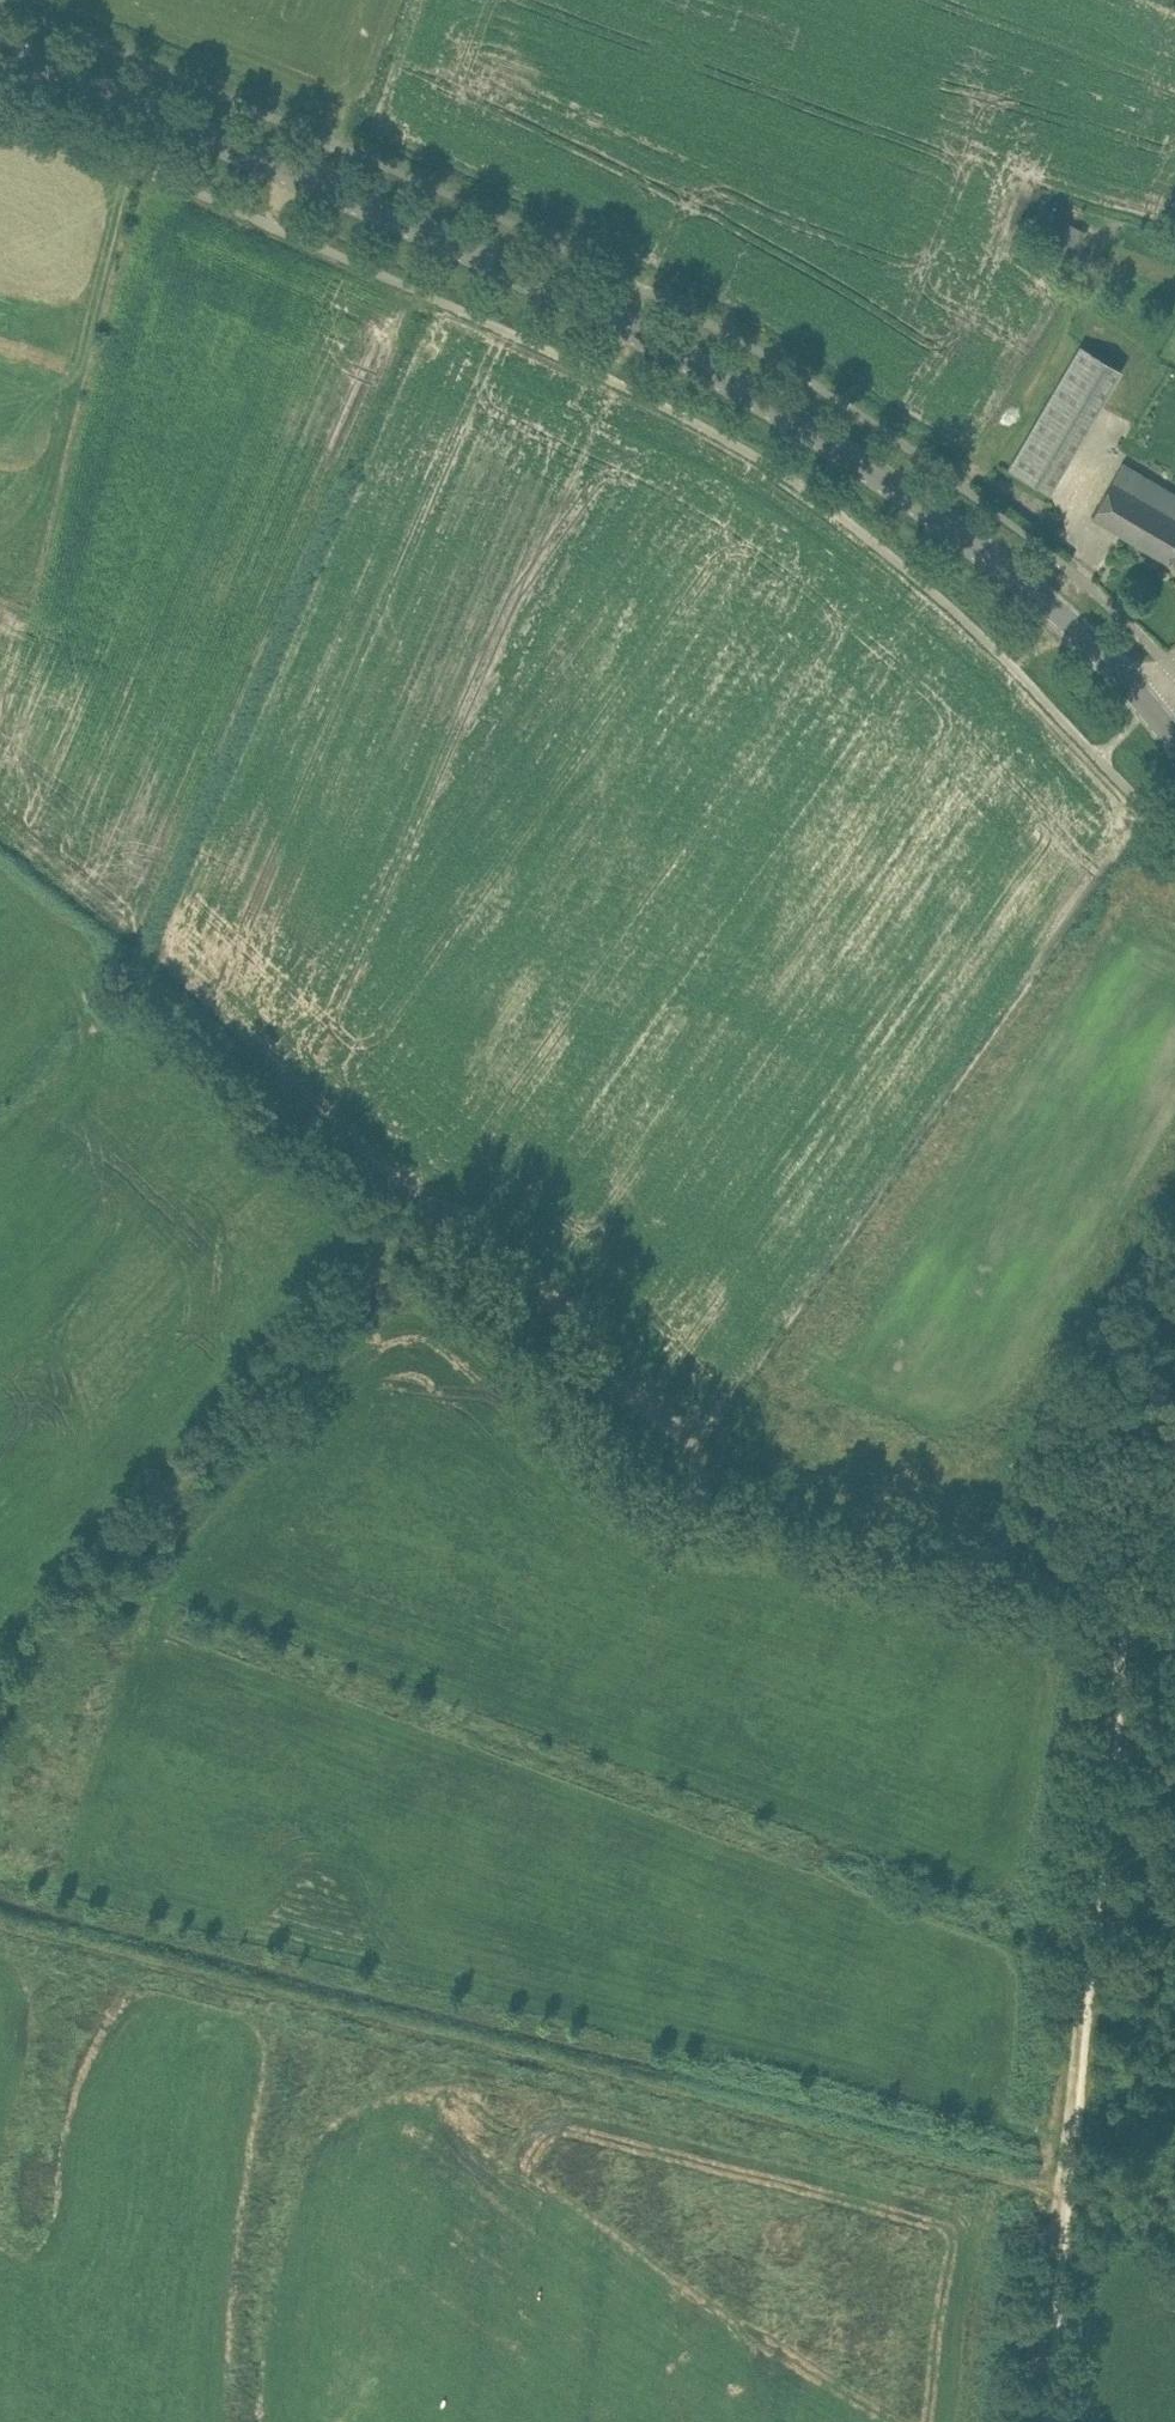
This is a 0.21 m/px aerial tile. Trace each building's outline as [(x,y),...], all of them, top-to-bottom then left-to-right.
[(1050,491),(1100,404),(1120,367),(1078,342),(1006,465),(1050,491)] [(1174,565),(1174,495),(1122,464),(1091,516),(1174,565)]
